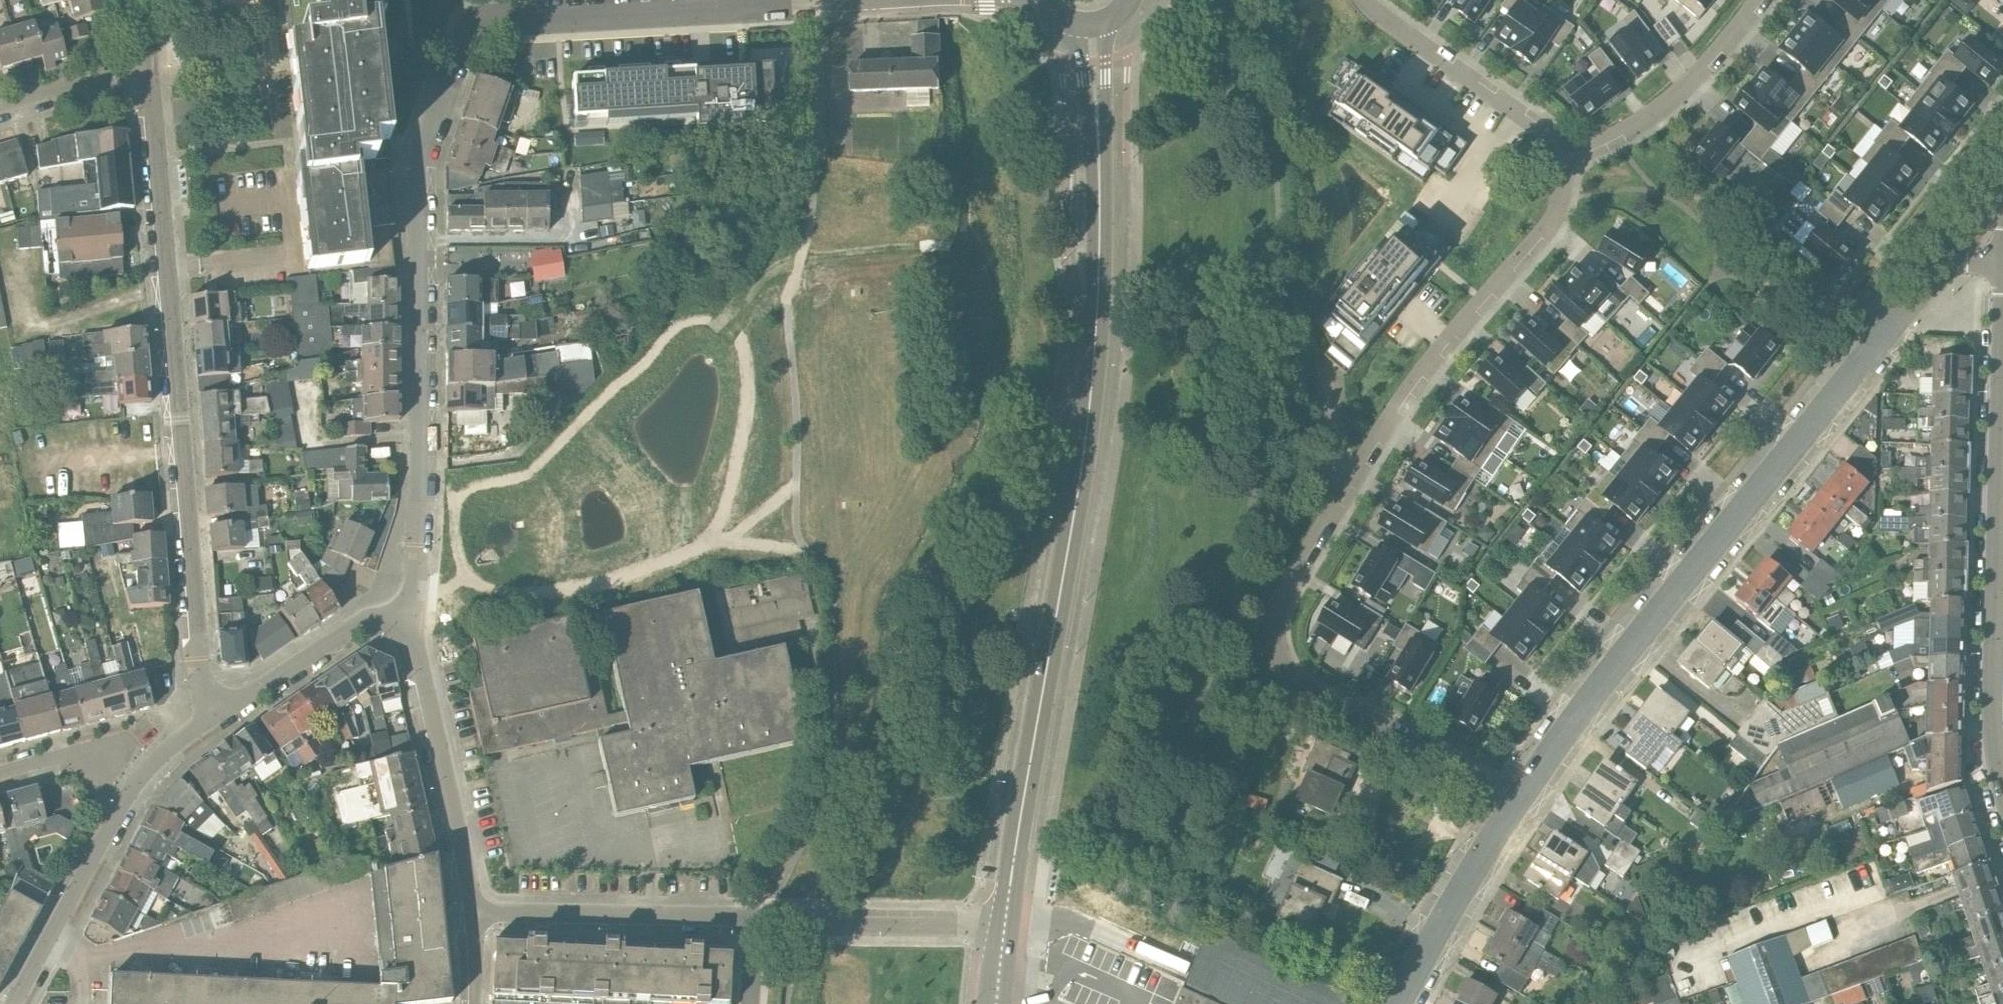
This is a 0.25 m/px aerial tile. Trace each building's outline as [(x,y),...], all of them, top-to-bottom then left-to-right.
[(76,20),(109,10),(106,0),(70,0),(76,20)] [(319,11),(299,12),(293,19),(293,27),(287,28),(289,46),(294,46),(296,63),(307,163),(297,164),(309,270),(369,263),(370,271),(395,268),(390,226),(394,226),(388,172),(366,174),(366,172),(361,173),(360,163),(365,163),(365,162),(369,161),(368,148),(384,146),(374,53),(371,24),(382,23),(379,0),(318,0),(319,11)] [(1455,10),(1475,24),(1492,0),(1462,0),(1455,10)] [(1514,52),(1539,16),(1522,4),(1525,0),(1507,0),(1502,8),(1513,15),(1496,39),(1514,52)] [(1681,5),(1699,19),(1715,0),(1685,0),(1681,5)] [(1883,11),(1869,0),(1832,0),(1849,14),(1840,24),(1860,40),(1883,11)] [(1883,11),(1892,0),(1869,0),(1883,11)] [(1545,7),(1539,16),(1514,52),(1533,65),(1550,41),(1560,48),(1575,29),(1545,7)] [(1612,44),(1638,79),(1658,64),(1640,40),(1650,32),(1635,12),(1624,21),(1631,30),(1612,44)] [(1837,67),(1860,40),(1840,24),(1832,34),(1810,16),(1795,33),(1837,67)] [(1681,38),(1666,18),(1654,27),(1669,47),(1681,38)] [(940,22),(919,22),(919,36),(915,36),(915,64),(852,65),(852,91),(911,90),(911,109),(931,108),(931,90),(941,90),(940,22)] [(13,29),(25,68),(33,66),(32,60),(43,57),(35,31),(37,31),(35,23),(13,29)] [(35,31),(43,57),(47,71),(56,68),(55,62),(68,58),(58,25),(37,31),(35,31)] [(70,42),(89,37),(85,25),(67,31),(70,42)] [(13,29),(0,33),(0,66),(1,69),(14,65),(16,71),(25,68),(13,29)] [(1795,79),(1815,95),(1837,67),(1795,33),(1781,51),(1804,69),(1795,79)] [(1653,36),(1645,43),(1659,61),(1668,54),(1653,36)] [(1959,79),(1967,68),(1990,86),(2002,70),(2002,66),(1972,40),(1957,58),(1949,51),(1940,63),(1959,79)] [(1560,48),(1555,54),(1561,59),(1566,54),(1560,48)] [(1605,75),(1607,77),(1616,70),(1601,50),(1589,58),(1603,77),(1605,75)] [(1330,117),(1424,183),(1434,168),(1446,176),(1450,171),(1468,145),(1391,90),(1389,89),(1353,63),(1352,65),(1354,66),(1339,87),(1337,86),(1336,87),(1337,88),(1347,95),(1332,117),(1330,116),(1330,117)] [(1951,89),(1959,79),(1940,63),(1930,74),(1932,75),(1919,90),(1960,124),(1961,123),(1973,107),(1951,89)] [(768,93),(766,67),(567,79),(570,127),(692,120),(692,133),(760,129),(768,93)] [(1792,123),(1815,95),(1795,79),(1787,90),(1765,71),(1751,88),(1784,115),(1784,116),(1792,123)] [(1603,77),(1588,88),(1581,79),(1567,89),(1574,99),(1573,100),(1588,120),(1620,95),(1607,77),(1605,75),(1603,77)] [(1879,84),(1887,91),(1893,83),(1885,76),(1879,84)] [(476,78),(461,121),(496,133),(497,133),(499,129),(498,129),(501,120),(509,123),(515,108),(507,104),(512,91),(476,78)] [(1784,115),(1751,88),(1736,106),(1759,124),(1750,135),(1770,151),(1779,139),(1771,132),(1784,116),(1784,115)] [(1960,124),(1919,90),(1906,107),(1915,114),(1915,113),(1948,139),(1960,124)] [(1832,107),(1842,115),(1850,105),(1840,97),(1832,107)] [(1915,113),(1915,114),(1903,129),(1893,121),(1884,132),(1903,148),(1911,138),(1934,156),(1947,140),(1948,139),(1915,113)] [(496,133),(461,121),(454,144),(509,162),(513,151),(492,144),(496,133)] [(1720,127),(1694,158),(1713,174),(1714,172),(1724,180),(1734,166),(1725,159),(1739,142),(1720,127)] [(82,167),(130,162),(127,131),(72,136),(51,142),(51,145),(37,147),(40,169),(82,167)] [(604,132),(575,134),(576,146),(604,144),(604,132)] [(1895,158),(1903,148),(1884,132),(1874,144),(1876,144),(1862,161),(1871,168),(1872,167),(1904,193),(1905,193),(1905,192),(1917,176),(1895,158)] [(1770,151),(1750,135),(1741,146),(1761,162),(1770,151)] [(6,183),(28,177),(18,141),(0,146),(0,161),(6,183)] [(509,162),(454,144),(447,168),(447,190),(456,191),(478,187),(485,166),(505,174),(509,162)] [(386,160),(384,146),(368,148),(369,161),(386,160)] [(1823,153),(1831,160),(1837,152),(1829,146),(1823,153)] [(40,223),(112,217),(112,211),(134,208),(130,162),(82,167),(83,188),(38,191),(40,223)] [(1859,183),(1892,209),(1904,193),(1872,167),(1871,168),(1859,183)] [(582,175),(582,188),(609,184),(608,171),(582,175)] [(476,195),(476,213),(485,213),(485,232),(507,232),(507,182),(505,182),(477,188),(476,195)] [(507,182),(507,232),(527,232),(528,195),(527,182),(507,182)] [(528,195),(527,232),(549,232),(549,182),(527,182),(528,195)] [(1802,204),(1812,191),(1800,182),(1790,194),(1802,204)] [(1891,210),(1892,209),(1859,183),(1846,198),(1837,190),(1827,202),(1847,218),(1855,207),(1878,225),(1891,210)] [(611,204),(609,184),(582,188),(583,207),(611,204)] [(476,213),(476,195),(448,195),(448,232),(485,232),(485,213),(476,213)] [(1838,229),(1847,218),(1827,202),(1818,213),(1838,229)] [(611,204),(583,207),(583,223),(611,218),(611,204)] [(0,215),(0,220),(1,224),(16,220),(13,211),(0,215)] [(1317,321),(1333,347),(1325,356),(1326,357),(1343,371),(1344,371),(1347,375),(1396,316),(1397,314),(1410,299),(1412,296),(1437,266),(1441,261),(1451,249),(1442,241),(1424,226),(1407,212),(1399,222),(1317,321)] [(40,223),(40,226),(42,247),(44,276),(59,274),(60,281),(84,279),(124,277),(123,260),(122,247),(132,247),(130,227),(120,228),(119,216),(112,217),(40,223)] [(612,226),(600,228),(601,237),(614,235),(612,226)] [(1853,256),(1822,230),(1806,249),(1823,262),(1815,272),(1829,283),(1836,273),(1838,275),(1853,256)] [(1632,244),(1614,233),(1601,254),(1636,275),(1649,254),(1647,253),(1653,243),(1639,234),(1632,244)] [(536,282),(551,280),(548,267),(557,266),(555,252),(532,256),(536,282)] [(5,300),(38,289),(27,256),(0,264),(0,285),(5,300)] [(1563,283),(1562,284),(1595,313),(1608,325),(1609,324),(1632,298),(1627,294),(1621,289),(1608,277),(1599,287),(1578,267),(1563,283)] [(294,309),(319,308),(316,276),(287,279),(288,290),(291,290),(293,307),(294,309)] [(1631,278),(1621,289),(1627,294),(1632,298),(1640,306),(1650,295),(1631,278)] [(349,305),(399,305),(399,281),(367,280),(367,294),(349,295),(349,305)] [(447,281),(447,306),(493,305),(498,304),(499,281),(447,281)] [(1562,284),(1547,300),(1569,320),(1560,330),(1579,347),(1589,336),(1581,329),(1595,313),(1562,284)] [(193,321),(194,328),(227,325),(229,324),(228,306),(236,305),(235,294),(191,298),(192,311),(191,314),(191,318),(193,321)] [(493,305),(447,306),(447,329),(507,328),(507,326),(520,322),(525,322),(525,315),(511,316),(506,316),(506,315),(498,315),(498,304),(493,305)] [(343,328),(343,317),(343,305),(328,305),(329,308),(319,308),(294,309),(298,363),(310,362),(321,361),(333,359),(332,348),(361,347),(399,347),(399,328),(368,328),(343,328)] [(399,305),(349,305),(343,305),(343,317),(368,316),(368,328),(399,328),(399,305)] [(577,320),(615,314),(613,305),(575,311),(577,320)] [(576,321),(574,312),(566,314),(568,323),(576,321)] [(1530,320),(1514,339),(1555,376),(1571,357),(1570,356),(1579,347),(1560,330),(1551,340),(1530,320)] [(507,328),(447,329),(447,353),(496,353),(497,341),(497,339),(507,339),(520,338),(520,322),(507,326),(507,328)] [(520,339),(536,339),(536,322),(525,322),(520,322),(520,338),(520,339)] [(227,325),(194,328),(196,353),(229,350),(227,325)] [(1759,335),(1750,327),(1739,341),(1748,348),(1734,365),(1754,381),(1779,349),(1760,333),(1759,335)] [(92,358),(105,356),(147,353),(145,330),(83,335),(84,346),(91,346),(92,358)] [(1935,396),(1972,396),(1973,358),(1960,358),(1960,360),(1956,360),(1956,341),(1924,340),(1923,361),(1936,362),(1935,396)] [(52,362),(64,361),(62,343),(50,344),(52,362)] [(399,347),(361,347),(361,362),(346,363),(346,373),(347,373),(400,372),(399,347)] [(565,412),(595,382),(590,348),(556,353),(560,376),(563,394),(559,394),(565,412)] [(239,349),(229,350),(196,353),(199,392),(229,388),(228,375),(241,374),(239,349)] [(1708,350),(1699,361),(1718,377),(1727,365),(1708,350)] [(147,353),(105,356),(106,372),(67,375),(68,384),(69,386),(149,378),(147,353)] [(447,357),(447,387),(494,387),(556,376),(560,376),(556,353),(506,360),(507,370),(494,372),(494,356),(447,357)] [(1519,378),(1497,358),(1480,376),(1513,405),(1528,388),(1537,396),(1547,385),(1528,368),(1519,378)] [(322,379),(321,361),(310,362),(311,380),(322,379)] [(1718,377),(1699,361),(1689,372),(1699,380),(1687,396),(1719,422),(1720,421),(1719,421),(1732,405),(1710,387),(1718,377)] [(310,362),(298,363),(299,382),(311,380),(310,362)] [(1643,384),(1649,377),(1641,371),(1635,378),(1643,384)] [(347,373),(346,373),(346,384),(362,384),(361,399),(400,396),(400,372),(347,373)] [(556,376),(494,387),(494,394),(541,393),(542,397),(558,395),(556,376)] [(149,378),(69,386),(71,396),(71,399),(92,397),(92,398),(115,396),(115,392),(117,392),(119,404),(151,401),(149,378)] [(289,383),(267,388),(269,398),(291,393),(289,383)] [(494,387),(447,387),(448,412),(480,412),(480,410),(494,410),(494,394),(494,387)] [(199,392),(201,420),(241,416),(241,415),(250,414),(270,413),(267,398),(240,401),(239,392),(230,393),(229,388),(199,392)] [(291,393),(269,398),(271,408),(293,404),(291,393)] [(325,394),(326,402),(339,401),(338,393),(325,394)] [(400,396),(361,399),(354,400),(354,420),(342,423),(342,436),(372,434),(371,423),(400,421),(400,396)] [(1719,422),(1687,396),(1674,412),(1707,438),(1719,422)] [(1877,398),(1875,396),(1864,410),(1877,418),(1877,398)] [(1919,421),(1968,421),(1968,417),(1971,411),(1972,396),(1935,396),(1934,410),(1919,410),(1919,421)] [(1598,408),(1589,400),(1580,410),(1589,418),(1598,408)] [(1461,401),(1449,420),(1494,452),(1515,423),(1494,408),(1487,419),(1461,401)] [(293,404),(271,408),(273,418),(291,415),(295,414),(293,404)] [(1893,411),(1883,410),(1883,419),(1892,419),(1893,411)] [(1707,438),(1674,412),(1661,427),(1652,419),(1642,430),(1662,446),(1670,436),(1693,454),(1706,438),(1706,439),(1707,438)] [(259,413),(250,414),(251,423),(260,422),(259,413)] [(291,415),(273,418),(275,431),(293,426),(291,415)] [(241,416),(201,420),(203,443),(236,441),(235,430),(242,429),(241,416)] [(1494,452),(1449,420),(1448,421),(1436,439),(1461,456),(1453,468),(1474,481),(1483,469),(1494,452)] [(1894,420),(1883,420),(1883,431),(1894,431),(1894,420)] [(1933,446),(1970,446),(1971,432),(1968,425),(1968,421),(1919,421),(1919,431),(1933,431),(1933,446)] [(293,426),(275,431),(277,441),(295,438),(293,426)] [(1662,446),(1642,430),(1633,442),(1634,443),(1621,459),(1630,466),(1631,465),(1663,491),(1664,491),(1663,490),(1676,475),(1654,456),(1662,446)] [(295,438),(277,441),(279,448),(298,449),(295,438)] [(1587,454),(1592,447),(1584,440),(1579,447),(1587,454)] [(236,441),(203,443),(206,477),(239,474),(236,441)] [(1917,469),(1970,471),(1970,446),(1933,446),(1933,459),(1918,459),(1917,469)] [(125,478),(125,447),(95,448),(96,479),(125,478)] [(365,478),(363,447),(304,455),(307,473),(332,469),(334,480),(338,480),(340,503),(389,499),(387,477),(365,478)] [(1860,447),(1840,472),(1864,491),(1876,476),(1869,470),(1876,460),(1860,447)] [(249,462),(249,474),(264,473),(263,461),(249,462)] [(1474,481),(1453,468),(1445,479),(1420,463),(1407,484),(1454,513),(1466,494),(1474,481)] [(1630,466),(1618,480),(1618,481),(1650,507),(1663,491),(1631,465),(1630,466)] [(1932,494),(1969,495),(1970,471),(1917,469),(1899,469),(1898,487),(1917,488),(1917,480),(1932,481),(1932,494)] [(1864,491),(1840,472),(1821,495),(1845,514),(1864,529),(1871,520),(1853,504),(1864,491)] [(1618,481),(1618,480),(1610,473),(1597,489),(1595,489),(1586,500),(1606,516),(1614,506),(1637,524),(1649,508),(1650,508),(1650,507),(1618,481)] [(227,514),(228,524),(269,519),(267,506),(259,507),(257,485),(242,487),(207,490),(209,515),(227,514)] [(297,511),(311,508),(308,489),(294,492),(297,511)] [(1916,518),(1965,520),(1965,516),(1969,509),(1969,495),(1932,494),(1931,508),(1916,508),(1916,518)] [(132,541),(132,536),(134,536),(133,524),(152,523),(151,510),(154,510),(153,498),(150,498),(150,495),(112,498),(113,513),(82,515),(85,549),(132,541)] [(1845,514),(1821,495),(1805,515),(1829,533),(1845,514)] [(1606,516),(1586,500),(1577,511),(1578,512),(1565,528),(1574,535),(1607,561),(1608,560),(1607,560),(1620,544),(1598,526),(1606,516)] [(1419,522),(1393,506),(1381,527),(1428,556),(1448,523),(1426,510),(1419,522)] [(299,525),(313,522),(311,510),(297,513),(299,525)] [(1530,523),(1536,516),(1528,510),(1523,517),(1530,523)] [(1829,533),(1805,515),(1789,535),(1812,554),(1829,533)] [(1930,544),(1968,545),(1968,531),(1965,524),(1965,520),(1916,518),(1881,517),(1881,532),(1899,533),(1899,530),(1909,530),(1915,525),(1915,550),(1930,544)] [(269,519),(228,524),(210,526),(212,552),(246,549),(245,532),(270,529),(269,519)] [(322,561),(328,565),(344,579),(352,560),(360,564),(374,535),(346,522),(333,551),(327,549),(322,561)] [(1496,534),(1491,529),(1481,530),(1477,535),(1487,544),(1496,534)] [(1844,532),(1837,540),(1850,550),(1857,542),(1844,532)] [(132,536),(132,541),(133,554),(117,555),(118,565),(119,569),(166,566),(164,534),(134,536),(132,536)] [(280,544),(279,535),(269,536),(269,545),(280,544)] [(1574,535),(1562,550),(1594,577),(1607,561),(1574,535)] [(300,550),(299,541),(285,542),(286,551),(300,550)] [(1463,553),(1472,558),(1479,548),(1470,542),(1463,553)] [(1562,550),(1554,543),(1540,559),(1539,558),(1530,569),(1550,585),(1558,575),(1580,593),(1593,577),(1594,577),(1562,550)] [(112,544),(101,547),(103,557),(115,554),(112,544)] [(1913,572),(1967,574),(1968,545),(1930,544),(1930,560),(1913,560),(1913,572)] [(73,559),(72,551),(61,553),(62,561),(73,559)] [(1394,563),(1375,552),(1354,586),(1375,599),(1376,598),(1386,604),(1395,589),(1385,583),(1395,567),(1414,578),(1411,583),(1427,593),(1437,575),(1422,566),(1401,553),(1394,563)] [(344,579),(328,565),(315,574),(302,555),(290,563),(298,575),(291,580),(292,583),(291,583),(291,584),(320,624),(340,610),(327,590),(344,579)] [(16,577),(35,572),(32,558),(12,563),(16,577)] [(1768,560),(1753,579),(1788,608),(1794,600),(1782,590),(1791,578),(1768,560)] [(1822,560),(1811,574),(1826,586),(1833,583),(1840,575),(1822,560)] [(2,583),(15,579),(11,562),(0,564),(0,588),(2,583)] [(166,566),(119,569),(130,609),(168,606),(166,566)] [(1833,583),(1854,575),(1848,566),(1840,575),(1833,583)] [(1550,585),(1530,569),(1521,581),(1522,581),(1517,589),(1525,596),(1519,603),(1551,629),(1564,613),(1542,595),(1550,585)] [(1929,601),(1966,603),(1967,574),(1913,572),(1913,584),(1929,584),(1929,601)] [(270,574),(256,575),(258,594),(271,593),(270,574)] [(1831,589),(1826,586),(1811,574),(1801,586),(1821,601),(1831,589)] [(65,586),(63,576),(54,578),(56,588),(65,586)] [(1788,608),(1753,579),(1736,600),(1759,618),(1757,620),(1770,630),(1788,608)] [(1474,594),(1480,586),(1472,580),(1466,587),(1474,594)] [(291,584),(291,583),(284,588),(293,601),(281,609),(300,637),(320,624),(291,584)] [(483,688),(469,691),(484,756),(626,724),(629,734),(599,741),(616,817),(695,800),(688,769),(804,743),(783,648),(713,664),(698,593),(602,614),(624,714),(607,718),(595,664),(581,667),(570,618),(473,640),(483,688)] [(1829,605),(1836,601),(1833,594),(1825,597),(1829,605)] [(244,613),(242,597),(216,600),(221,663),(228,669),(248,667),(245,631),(244,613)] [(1386,611),(1368,600),(1364,606),(1383,618),(1386,611)] [(1920,618),(1966,620),(1966,618),(1967,617),(1967,612),(1966,610),(1966,603),(1929,601),(1919,601),(1901,608),(1903,613),(1911,613),(1911,609),(1920,610),(1920,618)] [(1356,617),(1333,603),(1320,624),(1322,625),(1316,635),(1331,644),(1337,634),(1355,645),(1367,625),(1377,631),(1384,619),(1383,618),(1364,606),(1363,606),(1356,617)] [(1551,630),(1551,629),(1519,603),(1505,621),(1537,647),(1538,647),(1551,630)] [(1839,614),(1827,619),(1833,633),(1845,628),(1839,614)] [(263,626),(247,637),(254,647),(261,657),(263,661),(295,639),(278,615),(263,626)] [(1914,645),(1946,647),(1947,640),(1965,641),(1965,632),(1967,630),(1967,625),(1966,624),(1966,620),(1920,618),(1919,621),(1915,620),(1914,645)] [(1537,647),(1505,621),(1493,635),(1483,627),(1474,639),(1494,654),(1502,644),(1524,662),(1537,647)] [(1411,692),(1439,645),(1407,625),(1394,647),(1405,654),(1390,680),(1411,692)] [(1700,645),(1727,668),(1733,673),(1741,664),(1735,659),(1744,648),(1716,625),(1700,645)] [(1823,639),(1828,633),(1825,630),(1820,636),(1823,639)] [(110,635),(119,674),(129,713),(140,710),(142,711),(147,710),(150,707),(153,706),(143,668),(144,668),(139,646),(129,649),(124,631),(110,635)] [(1459,639),(1468,646),(1474,639),(1465,631),(1459,639)] [(1797,653),(1799,652),(1776,633),(1766,644),(1783,659),(1784,658),(1797,653)] [(129,713),(119,674),(105,677),(95,639),(86,641),(91,662),(106,719),(115,717),(117,718),(123,716),(126,713),(129,713)] [(1494,654),(1474,639),(1468,646),(1465,650),(1485,666),(1494,654)] [(1895,665),(1913,657),(1965,659),(1965,641),(1947,640),(1946,647),(1914,645),(1906,645),(1889,651),(1895,665)] [(1850,649),(1855,660),(1870,654),(1865,642),(1850,649)] [(1783,659),(1766,644),(1756,656),(1773,670),(1783,659)] [(1727,668),(1700,645),(1682,667),(1710,689),(1727,668)] [(367,650),(357,656),(370,676),(376,675),(381,703),(400,699),(392,661),(367,650)] [(370,676),(357,656),(346,664),(343,664),(339,667),(337,670),(357,699),(366,693),(370,699),(374,719),(384,717),(381,703),(376,675),(370,676)] [(1930,684),(1964,685),(1965,659),(1913,657),(1895,665),(1899,675),(1915,668),(1930,669),(1930,684)] [(106,719),(91,662),(80,665),(85,684),(70,687),(80,726),(86,725),(88,725),(94,724),(96,722),(106,719)] [(5,675),(24,741),(60,732),(46,683),(39,663),(4,672),(5,675)] [(1783,678),(1784,691),(1816,678),(1814,672),(1811,665),(1783,678)] [(46,683),(60,732),(63,731),(66,732),(72,730),(75,727),(80,726),(70,687),(65,666),(53,669),(56,680),(46,683)] [(344,719),(352,739),(359,738),(353,714),(348,705),(357,699),(337,670),(335,672),(332,672),(328,675),(326,678),(319,683),(344,719)] [(24,741),(5,675),(0,676),(0,748),(24,741)] [(352,739),(344,719),(319,683),(310,689),(306,689),(302,693),(300,695),(320,724),(328,719),(344,741),(352,739)] [(1779,744),(1779,745),(1785,759),(1776,763),(1780,772),(1751,785),(1762,809),(1779,801),(1885,755),(1904,747),(1911,744),(1895,706),(1911,699),(1930,700),(1930,710),(1963,710),(1964,685),(1930,684),(1920,684),(1840,718),(1779,744)] [(1476,732),(1497,697),(1476,685),(1465,703),(1455,697),(1446,712),(1456,718),(1455,720),(1476,732)] [(1770,700),(1768,702),(1782,712),(1799,706),(1794,692),(1793,691),(1770,700)] [(1660,693),(1644,714),(1673,735),(1688,714),(1660,693)] [(1740,734),(1770,757),(1779,745),(1779,744),(1840,718),(1829,694),(1799,706),(1782,712),(1768,702),(1766,700),(1765,701),(1740,734)] [(320,724),(300,695),(298,697),(295,697),(290,700),(288,703),(281,708),(316,758),(326,752),(311,731),(320,724)] [(262,721),(286,758),(296,751),(306,766),(316,758),(281,708),(273,714),(269,714),(265,717),(263,720),(262,721)] [(1963,710),(1930,710),(1929,725),(1930,735),(1963,736),(1963,725),(1963,710)] [(1683,744),(1673,735),(1644,714),(1628,736),(1637,743),(1627,757),(1646,771),(1664,747),(1675,755),(1683,744)] [(276,759),(273,755),(254,727),(236,739),(255,767),(263,762),(266,766),(276,759)] [(388,737),(389,740),(392,754),(412,749),(408,733),(388,737)] [(1770,757),(1740,734),(1730,746),(1760,769),(1770,757)] [(1911,744),(1904,747),(1908,758),(1963,759),(1963,736),(1930,735),(1919,740),(1911,744)] [(236,739),(209,757),(245,810),(253,821),(259,830),(260,831),(270,825),(271,824),(257,802),(260,800),(251,788),(245,792),(242,788),(238,791),(234,786),(257,770),(255,767),(236,739)] [(374,747),(376,757),(392,754),(389,740),(373,743),(374,747)] [(1332,815),(1344,789),(1349,780),(1355,767),(1347,763),(1352,755),(1318,740),(1304,771),(1311,774),(1299,800),(1332,815)] [(376,757),(374,747),(359,750),(361,760),(376,757)] [(1699,749),(1696,754),(1701,758),(1705,754),(1699,749)] [(356,767),(360,787),(417,774),(413,754),(356,767)] [(1885,755),(1779,801),(1789,824),(1796,845),(1823,835),(1814,813),(1842,801),(1844,806),(1898,783),(1885,755)] [(245,810),(209,757),(189,771),(214,808),(224,801),(235,817),(245,810)] [(1963,759),(1908,758),(1912,769),(1918,768),(1929,768),(1928,784),(1913,790),(1915,797),(1928,793),(1962,783),(1963,759)] [(1592,785),(1622,806),(1637,784),(1607,764),(1592,785)] [(390,814),(425,807),(417,774),(360,787),(336,793),(343,824),(390,814)] [(180,780),(153,807),(184,825),(197,831),(213,814),(202,803),(180,780)] [(1606,828),(1616,836),(1627,823),(1625,822),(1631,812),(1622,806),(1592,785),(1577,807),(1606,828)] [(11,854),(18,877),(25,864),(32,867),(27,851),(20,827),(45,820),(36,787),(19,792),(7,796),(0,798),(0,813),(5,832),(11,854)] [(1964,789),(1908,807),(1910,814),(1920,810),(1926,829),(1927,830),(1929,829),(1972,813),(1964,789)] [(1269,800),(1251,795),(1248,808),(1266,812),(1269,800)] [(1729,808),(1716,799),(1708,810),(1720,819),(1729,808)] [(184,825),(153,807),(151,810),(148,811),(146,815),(146,820),(129,851),(159,868),(160,867),(166,856),(185,867),(191,857),(206,866),(214,853),(179,834),(184,825)] [(388,843),(431,834),(429,824),(430,821),(429,816),(426,814),(425,807),(390,814),(393,828),(385,830),(388,843)] [(1708,834),(1717,822),(1700,810),(1691,822),(1708,834)] [(1972,813),(1929,829),(1933,841),(1909,849),(1913,859),(1980,837),(1972,813)] [(292,878),(258,831),(259,830),(253,821),(243,828),(249,837),(250,838),(280,882),(292,878)] [(270,825),(260,831),(266,840),(276,834),(270,825)] [(383,871),(436,858),(435,854),(436,852),(435,846),(433,845),(431,834),(388,843),(391,856),(399,855),(402,866),(383,871)] [(324,835),(313,841),(319,850),(330,844),(324,835)] [(388,845),(386,835),(375,837),(377,847),(388,845)] [(1557,836),(1543,858),(1573,877),(1590,887),(1601,870),(1591,850),(1587,855),(1557,836)] [(1980,837),(1913,859),(1918,873),(1938,866),(1952,861),(1956,873),(1988,862),(1980,837)] [(1338,872),(1346,854),(1313,839),(1304,857),(1338,872)] [(1638,855),(1641,851),(1631,845),(1623,839),(1622,840),(1614,852),(1633,864),(1635,861),(1638,855)] [(160,867),(159,868),(129,851),(117,872),(148,888),(157,893),(162,886),(171,891),(178,877),(160,867)] [(1633,864),(1614,852),(1605,865),(1624,877),(1633,864)] [(452,1002),(436,858),(383,871),(370,874),(381,975),(380,975),(379,988),(111,976),(110,1003),(437,1003),(452,1002)] [(1573,877),(1543,858),(1528,881),(1558,900),(1573,877)] [(1328,909),(1341,880),(1302,862),(1277,917),(1311,932),(1322,907),(1328,909)] [(1988,862),(1956,873),(1948,876),(1951,885),(1956,883),(1962,899),(1996,886),(1988,862)] [(10,893),(41,910),(41,909),(41,908),(49,894),(50,894),(57,882),(32,867),(25,864),(18,877),(10,893)] [(148,888),(117,872),(105,894),(136,910),(148,888)] [(1893,882),(1897,893),(1916,887),(1912,875),(1893,882)] [(237,913),(274,905),(269,885),(232,893),(237,913)] [(1962,899),(1940,906),(1944,916),(1965,909),(1970,923),(2002,911),(2002,906),(1996,886),(1962,899)] [(10,893),(0,911),(0,986),(41,911),(41,910),(10,893)] [(136,910),(105,894),(90,921),(121,938),(136,910)] [(1642,921),(1645,915),(1638,896),(1628,912),(1642,921)] [(1503,926),(1498,935),(1560,968),(1564,963),(1544,951),(1558,919),(1537,906),(1527,923),(1508,912),(1501,925),(1503,926)] [(167,909),(160,923),(178,917),(167,909)] [(1970,923),(1975,937),(1960,942),(1963,953),(2002,939),(2002,911),(1970,923)] [(144,929),(162,924),(146,915),(141,925),(144,929)] [(1606,941),(1612,931),(1591,918),(1585,928),(1606,941)] [(1185,988),(1220,1003),(1353,1003),(1358,993),(1249,944),(1251,940),(1212,924),(1205,941),(1185,988)] [(1927,924),(1917,928),(1921,939),(1931,935),(1927,924)] [(1612,932),(1606,942),(1621,951),(1627,941),(1612,932)] [(1560,968),(1498,935),(1494,942),(1492,941),(1484,954),(1503,965),(1494,979),(1521,995),(1538,965),(1555,976),(1560,968)] [(1746,1003),(1809,1003),(1810,1003),(1801,979),(1793,958),(1785,937),(1729,957),(1739,984),(1746,1003)] [(571,1000),(574,943),(542,941),(542,945),(532,944),(532,939),(526,938),(526,940),(495,939),(492,996),(571,1000)] [(1963,953),(1966,961),(1981,957),(1985,971),(2002,965),(2002,939),(1963,953)] [(574,943),(571,1000),(646,1003),(649,1003),(652,947),(622,945),(622,943),(615,943),(615,948),(606,948),(606,945),(574,943)] [(649,1003),(729,1003),(731,951),(699,949),(698,953),(690,952),(690,946),(683,946),(683,949),(652,947),(649,1003)] [(1985,971),(1990,985),(1976,989),(1979,999),(2002,991),(2002,965),(1985,971)] [(1823,999),(1825,998),(1827,997),(1830,996),(1821,971),(1801,979),(1810,1003),(1823,999)] [(1670,974),(1647,983),(1655,1003),(1654,1003),(1681,1003),(1670,974)] [(1462,1003),(1494,1003),(1497,997),(1467,981),(1461,993),(1464,994),(1459,1003),(1462,1003)] [(1654,1003),(1655,1003),(1647,983),(1636,987),(1643,1003),(1652,1003),(1654,1003)] [(1739,984),(1726,988),(1732,1003),(1746,1003),(1739,984)] [(1879,998),(1888,994),(1885,985),(1876,989),(1879,998)] [(1631,1003),(1643,1003),(1636,987),(1626,991),(1631,1003)] [(1185,988),(1177,1003),(1220,1003),(1185,988)] [(1618,1003),(1631,1003),(1626,991),(1615,995),(1618,1003)] [(1979,999),(1980,1003),(2002,1003),(2002,991),(1979,999)] [(1615,995),(1590,1003),(1618,1003),(1615,995)]
